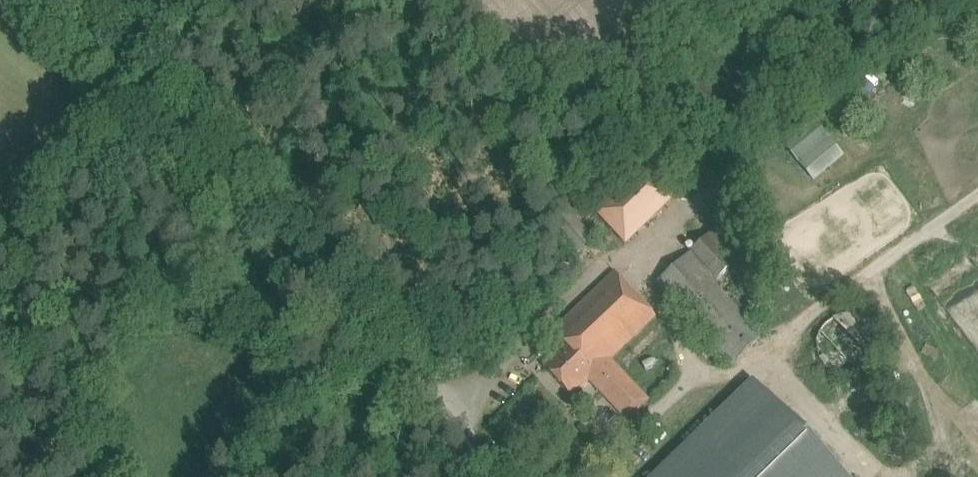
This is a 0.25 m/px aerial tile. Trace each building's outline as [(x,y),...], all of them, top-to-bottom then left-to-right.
[(965,0),(957,9),(965,16),(973,8),(965,0)] [(818,124),(787,153),(813,181),(844,152),(818,124)] [(594,212),(624,245),(676,195),(674,193),(687,181),(659,151),(594,212)] [(654,284),(729,365),(763,333),(753,322),(768,308),(722,259),(737,245),(717,224),(654,284)] [(615,274),(567,319),(552,332),(566,347),(544,368),(570,395),(579,386),(581,388),(589,380),(627,420),(649,400),(611,360),(656,317),(615,274)] [(876,348),(876,345),(876,342),(875,338),(874,335),(873,332),(871,329),(869,326),(867,324),(864,321),(862,320),(859,318),(855,317),(852,316),(849,315),(845,315),(842,315),(839,316),(835,317),(832,318),(829,320),(827,322),(824,324),(822,327),(820,329),(818,332),(817,336),(816,339),(816,342),(815,346),(816,349),(816,352),(817,355),(819,359),(820,362),(822,364),(825,367),(827,369),(830,371),(833,373),(836,374),(839,375),(843,375),(846,375),(849,375),(853,375),(856,374),(859,372),(862,371),(865,369),(867,366),(870,364),(871,361),(873,358),(874,355),(875,352),(876,348)] [(765,371),(655,476),(867,476),(765,371)]
